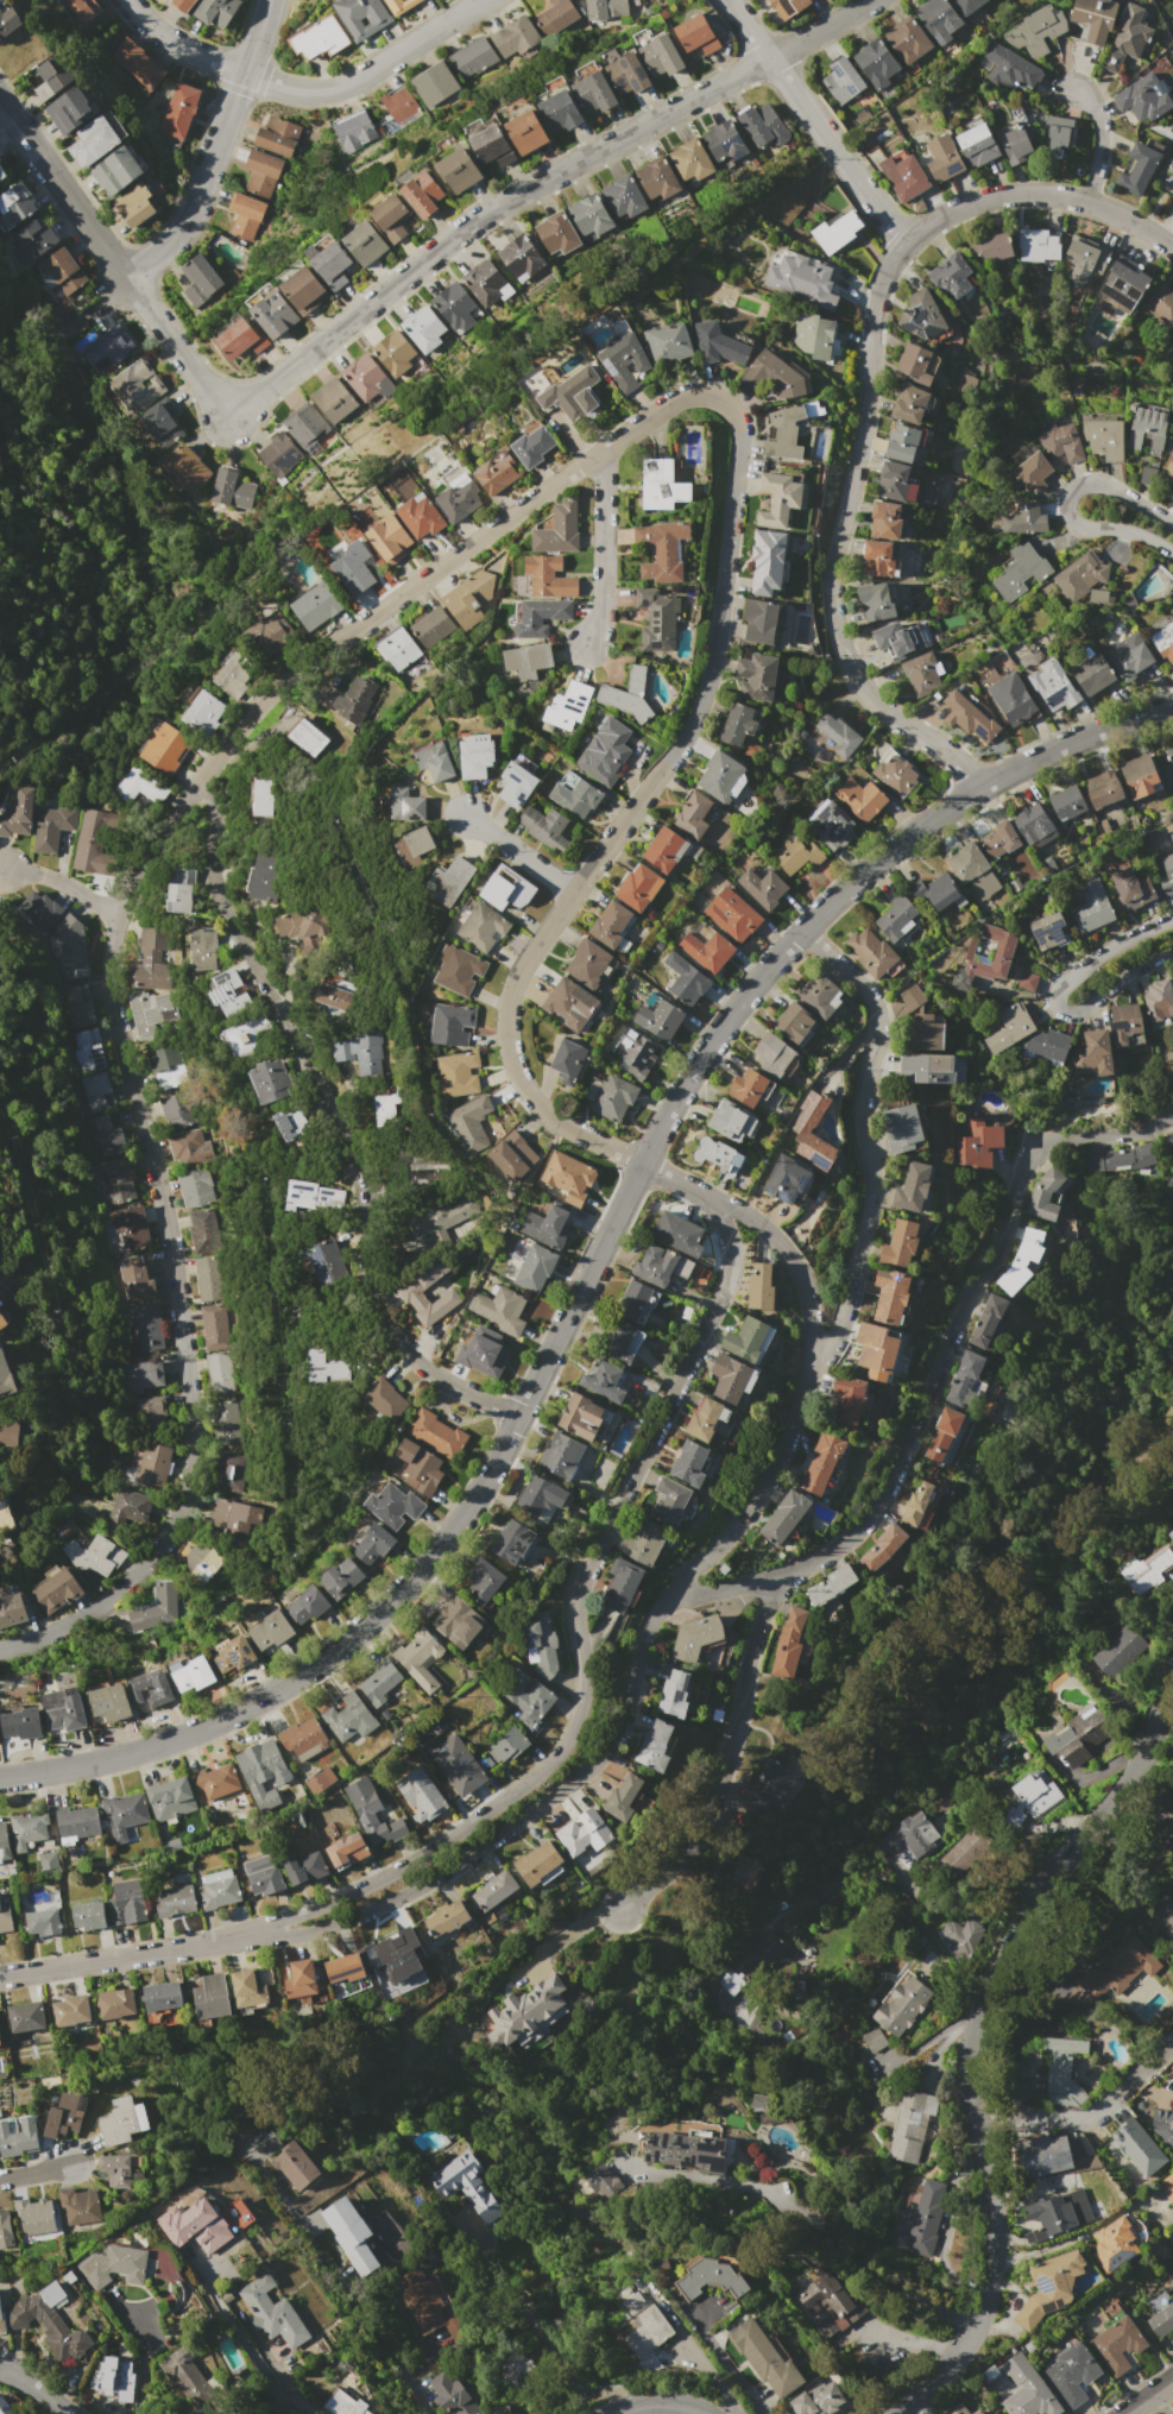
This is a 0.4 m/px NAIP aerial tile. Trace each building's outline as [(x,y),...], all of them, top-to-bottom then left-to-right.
[(23,24),(0,41),(0,0),(3,0),(10,8),(13,6),(21,17),(19,18),(23,24)] [(82,26),(61,0),(93,0),(101,10),(82,26)] [(170,2),(172,0),(197,0),(187,14),(170,2)] [(193,14),(203,0),(241,0),(242,1),(221,31),(210,21),(208,25),(193,14)] [(333,4),(338,0),(380,0),(390,15),(391,14),(395,19),(355,44),(353,39),(354,38),(333,4)] [(396,17),(385,0),(402,0),(404,2),(408,0),(421,0),(396,17)] [(532,18),(562,0),(570,0),(580,15),(545,38),(532,18)] [(588,20),(585,0),(626,0),(628,14),(607,17),(607,18),(605,18),(606,20),(589,23),(589,20),(588,20)] [(769,4),(766,0),(810,0),(811,1),(782,23),(768,5),(769,4)] [(913,12),(928,0),(945,0),(963,23),(947,34),(951,38),(939,48),(913,12)] [(963,17),(950,0),(986,0),(963,17)] [(1070,19),(1075,0),(1110,0),(1110,1),(1120,5),(1110,32),(1106,31),(1102,46),(1079,39),(1084,24),(1070,19)] [(1109,45),(1129,1),(1147,10),(1142,20),(1148,23),(1147,26),(1154,30),(1148,42),(1144,40),(1137,58),(1109,45)] [(1002,33),(1014,27),(1014,26),(1023,21),(1021,18),(1048,4),(1051,7),(1061,11),(1066,21),(1067,30),(1049,39),(1047,34),(1042,38),(1049,52),(1032,62),(1023,45),(1011,51),(1002,33)] [(488,36),(526,12),(532,23),(531,24),(542,40),(518,55),(516,51),(503,59),(488,36)] [(670,30),(700,12),(720,46),(705,55),(699,45),(683,53),(670,30)] [(883,34),(891,29),(890,27),(909,13),(933,46),(906,65),(883,34)] [(290,39),(303,31),(304,32),(333,14),(351,43),(332,56),(328,50),(322,55),(321,52),(308,62),(302,51),(298,53),(290,39)] [(631,34),(644,27),(645,31),(649,29),(654,37),(664,31),(666,33),(667,32),(686,68),(669,76),(666,71),(650,80),(632,45),(636,44),(631,34)] [(448,56),(483,34),(499,59),(463,82),(448,56)] [(108,57),(124,39),(125,40),(127,37),(144,51),(143,52),(166,73),(150,92),(108,57)] [(850,58),(858,52),(858,51),(877,37),(900,68),(885,78),(889,83),(876,93),(850,58)] [(984,56),(994,40),(1043,71),(1038,82),(1035,81),(1030,89),(1027,87),(1023,94),(1014,88),(1011,93),(985,77),(995,62),(984,56)] [(604,68),(606,67),(599,53),(613,46),(620,58),(632,51),(651,84),(633,94),(631,89),(619,95),(604,68)] [(1101,67),(1108,49),(1124,56),(1117,74),(1101,67)] [(33,89),(44,81),(37,69),(57,53),(65,67),(67,65),(74,76),(75,75),(77,77),(44,102),(33,89)] [(820,80),(831,73),(826,67),(843,55),(865,87),(864,88),(865,90),(853,99),(851,96),(839,106),(831,94),(828,96),(820,84),(822,83),(820,80)] [(411,81),(443,61),(460,87),(428,108),(411,81)] [(569,80),(576,76),(574,71),(593,61),(595,65),(597,65),(618,103),(616,105),(617,106),(605,113),(604,111),(600,112),(598,107),(587,112),(569,80)] [(1111,97),(1152,71),(1158,81),(1156,82),(1162,93),(1165,92),(1172,106),(1148,121),(1147,119),(1139,125),(1127,107),(1120,112),(1111,97)] [(158,131),(177,82),(201,92),(196,106),(197,106),(194,114),(193,114),(183,140),(158,131)] [(379,97),(387,93),(389,93),(403,83),(404,86),(405,86),(420,107),(416,108),(418,111),(397,125),(379,97)] [(45,108),(77,86),(89,101),(87,102),(95,113),(64,135),(45,108)] [(538,103),(551,96),(549,94),(565,86),(572,99),(573,99),(579,108),(578,108),(584,121),(567,130),(566,127),(554,133),(538,103)] [(736,116),(751,106),(755,111),(765,102),(788,135),(777,144),(774,139),(762,147),(759,146),(756,149),(736,116)] [(332,125),(335,124),(334,121),(362,107),(376,137),(360,144),(361,146),(346,153),(332,125)] [(68,150),(82,139),(77,132),(103,113),(105,114),(112,108),(130,134),(125,138),(126,139),(84,170),(76,158),(75,159),(68,150)] [(504,124),(531,108),(549,140),(521,156),(504,124)] [(259,127),(264,130),(270,114),(301,126),(289,158),(252,144),(259,127)] [(1039,155),(1046,115),(1073,120),(1073,122),(1077,124),(1071,156),(1060,153),(1060,158),(1039,155)] [(700,134),(711,128),(710,127),(715,125),(715,126),(731,118),(756,163),(749,166),(746,163),(729,174),(721,160),(717,163),(700,134)] [(954,135),(984,121),(1001,156),(976,168),(975,165),(970,166),(954,135)] [(469,139),(497,124),(517,157),(499,166),(493,157),(483,163),(469,139)] [(998,137),(1022,126),(1033,151),(1016,158),(1019,163),(1010,166),(1007,159),(1008,159),(998,137)] [(668,156),(671,153),(670,151),(677,147),(675,144),(696,133),(718,174),(686,190),(668,156)] [(922,145),(948,133),(965,169),(935,183),(926,163),(931,160),(922,145)] [(1114,184),(1120,171),(1127,176),(1135,159),(1128,156),(1135,140),(1160,153),(1139,197),(1114,184)] [(89,171),(125,145),(126,146),(130,143),(138,155),(139,155),(149,166),(144,170),(145,172),(112,196),(103,187),(101,188),(89,171)] [(437,163),(463,146),(483,177),(456,194),(437,163)] [(250,149),(282,160),(267,200),(242,191),(251,169),(244,166),(250,149)] [(875,165),(902,149),(907,156),(910,153),(931,185),(900,204),(875,165)] [(633,171),(643,166),(642,164),(662,153),(686,195),(656,212),(633,171)] [(1171,157),(1164,171),(1172,175),(1172,158),(1171,157)] [(398,190),(424,169),(446,194),(434,203),(437,207),(422,220),(398,190)] [(599,190),(610,184),(608,183),(629,172),(649,210),(619,227),(599,190)] [(38,207),(0,233),(0,215),(1,214),(0,213),(0,195),(10,188),(8,187),(19,179),(38,207)] [(113,201),(141,181),(152,196),(147,198),(157,212),(133,228),(113,201)] [(368,213),(371,212),(364,202),(379,190),(386,198),(393,193),(411,214),(399,223),(406,233),(393,244),(368,213)] [(233,191),(265,203),(251,241),(229,233),(237,214),(226,210),(233,191)] [(567,208),(575,203),(574,201),(580,198),(580,200),(595,191),(617,232),(600,241),(599,237),(587,242),(582,235),(582,237),(567,208)] [(532,227),(542,221),(542,220),(562,208),(581,244),(563,253),(566,257),(553,264),(532,227)] [(807,233),(824,221),(825,223),(839,213),(841,216),(852,209),(864,226),(853,233),(856,237),(844,246),(844,245),(826,258),(807,233)] [(341,239),(365,219),(387,247),(364,266),(341,239)] [(14,234),(34,220),(43,231),(49,226),(59,239),(39,253),(37,250),(31,253),(33,258),(21,267),(11,252),(23,245),(14,234)] [(1019,228),(1048,229),(1048,232),(1061,232),(1060,260),(1042,259),(1042,261),(1041,261),(1041,264),(1039,264),(1039,266),(1017,265),(1019,228)] [(969,239),(992,234),(994,235),(1007,232),(1011,258),(982,264),(979,252),(972,253),(969,239)] [(497,252),(523,233),(545,264),(529,276),(530,277),(519,284),(497,252)] [(1054,278),(1074,234),(1110,251),(1099,275),(1090,271),(1080,290),(1054,278)] [(302,253),(311,244),(319,253),(334,240),(352,261),(340,271),(347,279),(333,291),(302,253)] [(40,261),(63,246),(87,279),(64,296),(56,283),(48,288),(42,279),(49,275),(40,261)] [(762,285),(774,253),(783,248),(819,261),(819,263),(832,267),(828,277),(833,279),(828,291),(839,295),(833,311),(762,285)] [(925,276),(948,257),(948,256),(956,250),(964,260),(963,260),(972,271),(964,278),(971,288),(950,305),(925,276)] [(179,269),(201,252),(225,284),(194,308),(181,291),(191,283),(179,269)] [(275,278),(299,258),(328,294),(317,302),(319,304),(302,317),(278,286),(279,284),(275,278)] [(460,277),(478,263),(479,264),(486,258),(513,292),(502,301),(499,297),(485,308),(460,277)] [(1098,290),(1117,260),(1136,273),(1139,270),(1152,278),(1130,311),(1098,290)] [(429,301),(455,281),(475,305),(467,313),(471,316),(453,330),(429,301)] [(248,309),(250,307),(245,302),(269,282),(298,319),(273,339),(248,309)] [(1161,283),(1172,292),(1172,324),(1169,328),(1142,307),(1161,283)] [(904,297),(926,286),(947,328),(927,338),(925,340),(914,333),(914,334),(896,324),(903,310),(906,310),(910,308),(904,297)] [(398,324),(417,309),(418,310),(427,304),(447,329),(437,336),(441,341),(423,355),(398,324)] [(796,309),(819,313),(818,315),(824,316),(824,317),(835,319),(835,322),(837,322),(834,340),(839,340),(837,354),(833,354),(832,364),(809,361),(811,354),(790,352),(796,309)] [(212,334),(239,313),(259,338),(263,334),(269,343),(257,353),(251,346),(232,360),(223,349),(220,353),(214,346),(217,342),(212,334)] [(692,323),(717,319),(719,333),(751,347),(743,366),(718,355),(719,360),(700,364),(692,323)] [(642,332),(656,328),(656,329),(683,321),(693,354),(655,366),(647,341),(645,341),(642,332)] [(80,351),(118,323),(134,346),(125,353),(126,355),(112,366),(109,364),(96,373),(80,351)] [(370,349),(389,333),(390,334),(397,328),(416,354),(406,361),(410,365),(392,379),(370,349)] [(619,338),(632,330),(643,353),(650,367),(637,373),(631,361),(624,366),(636,383),(639,380),(641,383),(637,385),(623,395),(610,376),(608,376),(595,355),(608,346),(619,338)] [(894,372),(907,341),(932,353),(923,372),(933,377),(928,386),(894,372)] [(755,358),(764,348),(789,366),(792,363),(806,373),(808,377),(809,392),(805,393),(797,396),(780,398),(761,382),(752,392),(738,379),(749,366),(750,366),(755,358)] [(339,373),(358,358),(359,359),(367,352),(396,389),(384,398),(380,395),(379,395),(377,392),(362,403),(339,373)] [(107,382),(141,357),(166,391),(131,416),(107,382)] [(534,398),(555,383),(557,386),(589,363),(601,379),(589,387),(600,404),(593,409),(597,412),(588,418),(584,412),(580,416),(580,417),(572,423),(559,404),(547,414),(544,410),(543,411),(534,398)] [(309,397),(335,377),(357,404),(332,424),(309,397)] [(902,383),(929,393),(917,424),(890,414),(902,383)] [(768,412),(818,399),(820,408),(822,406),(824,412),(806,417),(795,421),(794,426),(797,426),(795,443),(795,446),(803,447),(801,460),(763,455),(764,440),(775,441),(777,424),(771,426),(768,412)] [(138,416),(158,401),(175,423),(176,423),(183,434),(168,445),(162,435),(156,440),(138,416)] [(282,421),(308,401),(330,428),(315,441),(320,448),(310,456),(305,448),(304,449),(286,428),(284,429),(279,423),(282,421)] [(1133,415),(1135,416),(1137,408),(1140,406),(1143,409),(1148,409),(1152,410),(1155,410),(1159,412),(1163,411),(1167,414),(1166,422),(1167,422),(1165,434),(1161,452),(1160,452),(1159,455),(1147,453),(1150,440),(1141,437),(1139,450),(1125,448),(1133,415)] [(509,445),(524,434),(522,431),(538,420),(556,445),(542,455),(544,459),(528,471),(509,445)] [(1081,421),(1122,421),(1122,434),(1123,434),(1123,462),(1103,462),(1103,449),(1087,449),(1087,441),(1081,441),(1081,421)] [(1035,439),(1053,424),(1055,428),(1074,422),(1085,459),(1066,464),(1062,450),(1061,452),(1052,459),(1035,439)] [(896,423),(921,430),(915,449),(916,450),(914,462),(912,461),(910,464),(883,455),(890,429),(894,430),(896,423)] [(257,452),(271,441),(270,439),(283,429),(303,456),(288,467),(290,469),(282,475),(286,481),(279,486),(275,480),(277,478),(257,452)] [(1005,474),(1029,456),(1022,447),(1032,440),(1038,449),(1040,448),(1055,467),(1042,478),(1047,484),(1034,493),(1030,489),(1026,492),(1020,485),(1015,489),(1005,474)] [(159,462),(182,441),(200,460),(213,473),(191,494),(182,486),(177,491),(171,485),(170,485),(157,472),(163,467),(159,462)] [(472,473),(493,455),(504,448),(516,462),(511,466),(519,475),(491,498),(472,473)] [(1168,460),(1172,452),(1172,478),(1162,472),(1166,466),(1163,465),(1167,459),(1168,460)] [(883,458),(912,465),(908,477),(917,480),(912,502),(906,499),(906,502),(876,493),(881,477),(878,475),(882,466),(881,466),(883,458)] [(642,459),(673,459),(673,483),(690,483),(690,502),(671,502),(671,509),(642,509),(642,506),(636,506),(636,493),(642,493),(642,459)] [(433,499),(448,487),(440,477),(458,464),(459,467),(463,464),(481,487),(479,489),(479,490),(475,493),(483,503),(452,527),(433,499)] [(1141,466),(1155,469),(1152,487),(1137,485),(1141,466)] [(217,467),(237,472),(234,479),(254,484),(248,510),(209,500),(217,467)] [(759,472),(793,475),(792,483),(802,484),(799,508),(789,506),(787,529),(755,525),(757,510),(770,512),(772,492),(758,491),(759,472)] [(923,480),(933,483),(927,509),(916,506),(920,494),(919,494),(920,489),(921,489),(923,480)] [(396,509),(412,497),(414,498),(422,491),(446,524),(430,536),(428,534),(418,540),(396,509)] [(531,529),(553,529),(553,504),(561,504),(561,497),(578,497),(578,532),(579,532),(579,550),(531,550),(531,529)] [(872,498),(882,500),(881,502),(900,504),(897,517),(907,519),(906,524),(904,529),(912,530),(912,528),(917,529),(916,540),(903,537),(903,538),(898,538),(870,535),(872,518),(871,518),(872,509),(871,508),(872,498)] [(1001,516),(1016,515),(1015,503),(1038,500),(1040,515),(1046,515),(1047,530),(1002,535),(1001,516)] [(363,531),(388,566),(406,554),(402,549),(412,542),(390,511),(363,531)] [(633,528),(652,527),(652,524),(689,522),(690,538),(680,538),(681,561),(682,561),(683,581),(639,584),(638,563),(655,562),(655,544),(635,546),(633,528)] [(753,529),(786,534),(783,560),(788,561),(786,580),(781,580),(780,590),(771,588),(770,597),(750,594),(753,559),(750,559),(753,529)] [(329,566),(348,551),(345,548),(358,538),(361,538),(368,549),(372,554),(361,562),(374,581),(352,598),(329,566)] [(864,540),(891,543),(891,555),(898,555),(898,576),(859,574),(860,562),(864,563),(864,557),(863,557),(863,554),(862,553),(863,544),(864,544),(864,540)] [(991,581),(1004,572),(1002,569),(1004,567),(1002,563),(1013,556),(1008,550),(1017,543),(1021,547),(1028,541),(1041,559),(1043,557),(1053,571),(1007,604),(991,581)] [(1090,588),(1108,591),(1106,607),(1087,605),(1089,590),(1072,603),(1052,578),(1090,548),(1099,560),(1102,560),(1102,565),(1109,565),(1106,582),(1098,581),(1090,588)] [(524,555),(561,556),(561,572),(555,571),(555,576),(576,576),(576,597),(554,597),(531,597),(531,573),(524,573),(524,555)] [(440,598),(479,569),(494,574),(490,598),(477,607),(483,616),(463,630),(440,598)] [(289,605),(324,580),(343,606),(308,632),(289,605)] [(856,587),(874,584),(874,585),(885,581),(890,604),(894,603),(897,616),(865,623),(860,601),(859,601),(856,587)] [(635,588),(658,588),(658,595),(676,595),(676,597),(680,597),(680,612),(675,612),(675,651),(641,651),(641,628),(647,628),(647,609),(635,607),(635,588)] [(745,599),(793,606),(789,631),(787,647),(744,639),(748,620),(742,619),(745,599)] [(521,600),(572,600),(572,620),(549,620),(549,618),(542,618),(542,624),(548,624),(548,637),(513,637),(513,622),(521,622),(521,600)] [(406,629),(437,605),(453,626),(422,649),(406,629)] [(244,631),(264,617),(265,618),(276,610),(277,612),(279,611),(299,638),(282,651),(279,648),(265,658),(244,631)] [(871,631),(896,620),(896,622),(900,620),(902,628),(906,626),(906,628),(910,626),(916,623),(917,624),(922,623),(931,641),(925,643),(927,647),(922,649),(922,650),(891,662),(887,648),(879,650),(871,631)] [(1148,638),(1172,620),(1172,660),(1172,658),(1168,661),(1165,657),(1162,660),(1148,638)] [(372,643),(399,624),(422,654),(417,657),(421,661),(406,670),(404,667),(397,672),(387,660),(384,661),(374,649),(376,648),(372,643)] [(1103,650),(1120,639),(1121,641),(1136,631),(1155,661),(1136,673),(1139,677),(1125,686),(1103,650)] [(502,651),(548,643),(551,666),(534,669),(535,679),(518,682),(516,668),(505,670),(502,651)] [(212,681),(222,667),(219,663),(231,649),(234,651),(235,650),(260,670),(251,682),(247,679),(244,683),(247,686),(235,701),(212,681)] [(901,663),(931,650),(936,663),(939,662),(944,673),(938,675),(941,685),(929,691),(931,692),(919,698),(915,691),(914,691),(907,675),(906,675),(901,663)] [(1071,669),(1098,651),(1116,679),(1087,697),(1071,669)] [(751,654),(777,657),(783,669),(787,670),(784,687),(780,686),(778,695),(775,695),(775,699),(771,702),(738,698),(740,681),(746,682),(748,679),(733,676),(737,657),(750,660),(751,654)] [(1026,676),(1033,672),(1039,673),(1042,670),(1039,666),(1053,655),(1064,673),(1068,682),(1070,681),(1076,691),(1077,689),(1083,699),(1067,710),(1064,704),(1051,712),(1038,691),(1035,692),(1026,676)] [(641,698),(654,714),(639,725),(631,713),(594,700),(600,683),(626,692),(630,663),(645,666),(642,694),(641,698)] [(986,688),(1014,670),(1024,687),(1023,688),(1035,706),(1036,706),(1039,708),(1036,710),(1040,714),(1028,721),(1026,718),(1011,727),(986,688)] [(316,699),(326,682),(340,691),(339,694),(343,697),(345,694),(357,674),(366,680),(368,677),(379,685),(371,698),(372,699),(368,704),(371,706),(372,706),(373,707),(372,710),(371,712),(368,712),(366,712),(358,726),(336,713),(339,710),(335,708),(333,711),(327,707),(328,706),(316,699)] [(549,707),(553,697),(555,697),(556,694),(563,697),(569,679),(593,688),(580,723),(573,720),(568,732),(540,721),(547,705),(549,707)] [(179,721),(191,704),(187,700),(197,686),(225,706),(202,738),(179,721)] [(942,701),(953,688),(989,720),(991,718),(1001,726),(985,744),(971,731),(967,733),(954,723),(950,727),(941,720),(952,710),(942,701)] [(718,738),(732,701),(757,711),(753,720),(758,721),(752,737),(756,738),(753,744),(761,746),(756,758),(740,752),(742,748),(718,738)] [(808,736),(815,726),(814,725),(827,710),(837,718),(837,717),(839,718),(841,717),(857,730),(856,732),(863,738),(844,761),(843,760),(840,763),(808,736)] [(574,763),(608,714),(631,731),(622,744),(631,751),(620,765),(619,764),(613,773),(618,776),(608,788),(574,763)] [(286,736),(305,716),(330,739),(311,760),(286,736)] [(135,752),(152,727),(156,730),(162,720),(193,742),(188,749),(184,748),(176,760),(178,762),(170,776),(135,752)] [(459,740),(469,740),(468,735),(488,733),(490,740),(492,740),(494,765),(486,767),(487,777),(461,780),(459,740)] [(414,752),(442,742),(455,774),(434,782),(428,767),(420,770),(414,752)] [(870,773),(879,762),(877,760),(889,746),(904,760),(910,764),(909,767),(917,774),(914,777),(917,781),(902,799),(870,773)] [(1158,750),(1172,747),(1172,792),(1172,786),(1167,787),(1158,750)] [(694,784),(706,767),(704,765),(715,748),(746,768),(742,775),(746,779),(734,795),(732,794),(725,805),(694,784)] [(535,765),(517,752),(512,759),(530,772),(535,765)] [(1118,764),(1148,752),(1160,781),(1152,784),(1154,790),(1133,800),(1118,764)] [(500,776),(511,760),(540,780),(518,809),(497,795),(506,781),(500,776)] [(111,790),(124,774),(125,775),(134,763),(169,789),(157,805),(138,790),(128,803),(111,790)] [(1093,808),(1083,780),(1098,774),(1112,768),(1116,777),(1117,777),(1124,796),(1093,808)] [(547,795),(556,782),(557,783),(567,769),(603,793),(592,811),(589,808),(582,819),(547,795)] [(833,793),(850,776),(862,788),(870,780),(889,799),(879,809),(881,811),(878,813),(876,812),(864,824),(833,793)] [(256,779),(272,780),(271,815),(253,814),(256,779)] [(1046,796),(1076,783),(1087,809),(1067,819),(1066,818),(1058,822),(1046,796)] [(10,837),(0,836),(0,815),(4,815),(5,787),(33,788),(31,821),(29,821),(29,834),(10,833),(10,837)] [(390,787),(409,787),(409,798),(425,798),(424,820),(390,820),(390,787)] [(670,824),(686,801),(682,800),(690,788),(713,802),(701,820),(707,825),(695,842),(670,824)] [(802,828),(806,825),(831,800),(854,824),(851,826),(853,828),(849,833),(852,836),(841,847),(838,844),(828,853),(802,828)] [(83,808),(97,811),(100,801),(108,803),(107,812),(114,813),(112,830),(103,828),(99,855),(109,856),(106,875),(71,868),(83,808)] [(1010,819),(1019,813),(1027,807),(1027,808),(1038,802),(1049,821),(1051,820),(1059,834),(1038,846),(1035,843),(1027,847),(1015,828),(1016,828),(1010,819)] [(517,820),(528,805),(544,817),(550,808),(568,820),(559,834),(569,843),(560,856),(526,831),(528,828),(517,820)] [(36,808),(55,809),(55,807),(75,809),(74,831),(58,830),(56,853),(33,851),(36,808)] [(1007,818),(1022,844),(1007,852),(1005,851),(990,861),(978,838),(990,831),(990,830),(995,827),(994,825),(1007,818)] [(391,840),(424,825),(434,846),(417,855),(422,865),(405,872),(391,840)] [(642,856),(663,825),(683,839),(685,837),(702,849),(694,861),(682,853),(667,875),(642,856)] [(770,855),(787,839),(790,843),(796,837),(803,846),(809,840),(825,857),(813,868),(807,862),(790,877),(770,855)] [(971,840),(991,868),(989,869),(1002,887),(976,905),(945,861),(957,851),(971,840)] [(258,846),(284,851),(275,902),(247,897),(248,890),(245,889),(248,866),(254,868),(258,846)] [(1160,857),(1172,853),(1172,893),(1163,896),(1158,876),(1166,874),(1160,857)] [(420,890),(439,864),(446,869),(455,855),(477,869),(448,910),(420,890)] [(477,895),(500,910),(506,901),(521,910),(536,886),(498,862),(477,895)] [(611,893),(612,890),(611,890),(613,885),(616,887),(626,871),(629,872),(630,871),(632,874),(639,863),(664,880),(649,901),(649,900),(641,913),(611,893)] [(1156,899),(1118,914),(1110,891),(1115,889),(1109,875),(1130,865),(1136,881),(1148,876),(1156,899)] [(169,883),(171,883),(172,868),(196,869),(195,876),(194,884),(191,884),(190,913),(174,912),(174,910),(166,910),(166,901),(165,901),(165,893),(169,893),(169,883)] [(734,881),(746,868),(759,880),(770,869),(788,887),(776,900),(777,902),(768,913),(746,894),(748,893),(734,881)] [(922,893),(913,899),(906,887),(920,878),(925,887),(945,871),(961,893),(960,894),(966,901),(957,908),(952,901),(936,912),(922,893)] [(1105,894),(1115,919),(1079,934),(1071,913),(1073,912),(1073,907),(1085,902),(1081,894),(1086,891),(1083,884),(1098,877),(1105,894)] [(701,910),(724,885),(763,920),(750,934),(749,933),(739,944),(701,910)] [(17,907),(32,889),(42,897),(44,894),(52,901),(53,900),(64,909),(44,931),(17,907)] [(872,922),(893,905),(890,901),(901,891),(919,912),(910,919),(914,924),(893,944),(872,922)] [(587,932),(597,916),(599,919),(612,900),(632,914),(631,915),(635,918),(623,937),(631,943),(625,952),(624,951),(620,956),(613,951),(587,932)] [(455,932),(479,901),(512,925),(504,937),(494,931),(490,938),(494,941),(485,953),(455,932)] [(272,919),(322,903),(330,931),(315,935),(317,944),(311,959),(298,956),(302,945),(301,940),(297,940),(296,935),(285,939),(284,935),(278,937),(272,919)] [(1024,921),(1036,915),(1038,919),(1059,909),(1065,925),(1060,927),(1064,935),(1066,934),(1070,941),(1066,943),(1067,946),(1059,950),(1057,945),(1039,952),(1030,932),(1029,932),(1024,921)] [(46,939),(56,929),(55,927),(68,913),(82,925),(84,946),(88,977),(52,982),(46,939)] [(141,964),(143,956),(141,956),(141,948),(139,948),(141,919),(170,921),(168,950),(163,948),(162,965),(172,966),(171,990),(128,987),(130,964),(141,964)] [(998,928),(998,927),(1002,928),(1001,929),(1014,934),(1014,935),(1017,937),(1004,979),(994,977),(992,981),(973,975),(967,994),(950,988),(956,966),(964,969),(966,960),(963,959),(970,933),(973,934),(973,933),(979,934),(973,953),(991,959),(996,941),(979,937),(984,924),(998,928)] [(189,928),(223,927),(225,950),(214,951),(215,970),(190,971),(189,928)] [(872,981),(854,960),(858,958),(843,941),(856,929),(858,933),(866,927),(881,943),(883,939),(900,958),(898,959),(904,965),(890,977),(885,971),(875,981),(874,979),(872,981)] [(676,945),(687,932),(702,945),(714,931),(736,948),(713,975),(676,945)] [(563,970),(574,953),(573,953),(584,937),(612,956),(619,960),(618,963),(619,963),(610,978),(601,972),(598,977),(599,978),(597,983),(599,985),(595,990),(563,970)] [(433,982),(442,962),(437,959),(444,944),(448,946),(449,944),(490,963),(481,978),(473,973),(469,979),(474,982),(467,998),(433,982)] [(662,985),(674,971),(662,962),(671,950),(711,981),(700,995),(700,994),(689,1008),(662,985)] [(206,992),(208,992),(209,990),(212,991),(212,988),(215,989),(210,978),(233,966),(241,984),(232,989),(235,996),(245,991),(252,1007),(226,1019),(217,1003),(216,1006),(214,1004),(214,1007),(206,992)] [(795,995),(816,970),(840,990),(839,991),(841,992),(838,997),(841,1001),(825,1020),(795,995)] [(1017,987),(1022,971),(1039,976),(1034,991),(1017,987)] [(540,1007),(562,975),(597,998),(598,997),(611,1007),(598,1026),(592,1021),(584,1032),(580,1029),(578,1034),(562,1023),(565,1019),(554,1011),(550,1015),(540,1007)] [(1168,978),(1172,1000),(1172,1011),(1172,1024),(1152,1029),(1150,1023),(1149,1023),(1142,996),(1143,996),(1143,992),(1148,992),(1146,985),(1152,984),(1150,982),(1168,978)] [(313,998),(319,982),(328,984),(339,979),(358,985),(345,1021),(327,1015),(321,1002),(313,998)] [(896,995),(915,982),(927,1000),(908,1013),(896,995)] [(63,990),(84,984),(89,1001),(96,1022),(74,1028),(63,990)] [(127,994),(141,990),(143,995),(146,994),(147,996),(152,995),(152,996),(171,992),(178,1021),(159,1026),(158,1022),(153,1023),(157,1036),(138,1040),(127,994)] [(632,1019),(642,1003),(652,1010),(661,997),(686,1013),(666,1042),(641,1026),(642,1025),(632,1019)] [(771,1025),(781,1011),(782,1013),(794,998),(812,1014),(809,1016),(815,1021),(808,1029),(811,1032),(799,1047),(771,1025)] [(984,1060),(977,1048),(985,1044),(983,1039),(1004,1027),(997,1014),(1020,1001),(1036,1030),(984,1060)] [(1109,1007),(1137,1002),(1140,1011),(1144,1042),(1128,1045),(1129,1047),(1115,1050),(1109,1007)] [(434,1004),(477,1008),(474,1027),(461,1026),(461,1030),(468,1030),(467,1046),(428,1042),(429,1035),(425,1035),(427,1020),(431,1021),(434,1004)] [(221,1032),(260,1011),(273,1039),(234,1058),(221,1032)] [(906,1048),(907,1022),(944,1023),(944,1050),(906,1048)] [(71,1034),(96,1027),(106,1066),(78,1073),(72,1051),(75,1050),(71,1034)] [(617,1066),(622,1059),(620,1058),(626,1047),(620,1044),(625,1036),(631,1040),(632,1038),(626,1034),(630,1028),(658,1046),(645,1067),(649,1070),(642,1082),(617,1066)] [(1041,1032),(1046,1033),(1047,1028),(1072,1036),(1065,1059),(1061,1067),(1051,1064),(1052,1060),(1042,1058),(1042,1057),(1034,1054),(1033,1058),(1021,1054),(1024,1042),(1041,1032)] [(1108,1028),(1114,1074),(1095,1077),(1095,1072),(1073,1074),(1070,1052),(1074,1051),(1074,1048),(1084,1046),(1083,1030),(1108,1028)] [(332,1039),(355,1035),(355,1032),(379,1029),(381,1044),(379,1044),(381,1058),(379,1059),(381,1073),(359,1076),(355,1053),(353,1053),(353,1059),(335,1061),(334,1058),(333,1058),(330,1042),(332,1042),(332,1039)] [(782,1082),(777,1078),(776,1080),(758,1066),(762,1061),(750,1052),(768,1029),(799,1053),(797,1064),(787,1077),(786,1076),(782,1082)] [(549,1066),(563,1039),(587,1051),(569,1086),(563,1084),(562,1086),(556,1083),(560,1077),(557,1076),(560,1071),(549,1066)] [(146,1055),(154,1053),(153,1047),(177,1041),(185,1073),(178,1077),(175,1084),(176,1085),(159,1090),(154,1074),(152,1076),(146,1055)] [(436,1057),(477,1051),(479,1065),(468,1067),(469,1074),(477,1074),(479,1091),(442,1097),(436,1057)] [(901,1054),(964,1055),(964,1083),(956,1083),(956,1084),(910,1084),(910,1079),(912,1079),(912,1072),(901,1072),(901,1054)] [(247,1072),(250,1071),(250,1070),(256,1067),(254,1064),(269,1059),(270,1061),(279,1059),(285,1073),(286,1073),(295,1092),(261,1104),(261,1103),(259,1104),(247,1072)] [(726,1093),(730,1089),(729,1086),(737,1074),(740,1077),(748,1066),(775,1084),(763,1102),(758,1098),(750,1110),(726,1093)] [(78,1078),(106,1070),(115,1105),(88,1113),(78,1078)] [(588,1109),(603,1080),(605,1082),(610,1073),(639,1089),(631,1105),(628,1104),(618,1123),(588,1109)] [(373,1096),(396,1093),(395,1084),(401,1083),(403,1102),(395,1103),(397,1124),(385,1126),(386,1130),(379,1132),(379,1127),(377,1127),(373,1096)] [(799,1142),(797,1143),(796,1143),(782,1134),(783,1132),(786,1133),(800,1110),(797,1108),(811,1089),(821,1096),(824,1093),(831,1098),(809,1132),(825,1141),(826,1140),(840,1149),(839,1151),(826,1172),(816,1166),(808,1160),(807,1161),(800,1155),(802,1152),(796,1148),(800,1142),(799,1142)] [(159,1098),(183,1091),(193,1122),(171,1128),(170,1123),(166,1124),(159,1098)] [(444,1113),(485,1093),(493,1110),(483,1115),(484,1118),(479,1121),(490,1143),(466,1155),(444,1113)] [(704,1126),(714,1108),(715,1109),(723,1097),(736,1104),(734,1107),(737,1108),(738,1107),(761,1120),(751,1137),(745,1134),(739,1143),(733,1140),(732,1142),(704,1126)] [(271,1115),(296,1103),(313,1137),(288,1149),(284,1143),(282,1145),(279,1139),(282,1137),(271,1115)] [(914,1103),(926,1143),(890,1154),(878,1113),(914,1103)] [(93,1117),(108,1114),(112,1129),(120,1127),(127,1152),(102,1158),(93,1117)] [(956,1165),(956,1136),(966,1136),(965,1116),(984,1115),(984,1116),(998,1116),(998,1126),(1002,1126),(1003,1147),(988,1147),(988,1152),(991,1151),(991,1168),(970,1168),(970,1165),(956,1165)] [(166,1136),(198,1128),(201,1141),(207,1140),(212,1161),(198,1165),(197,1162),(179,1167),(177,1160),(172,1160),(166,1136)] [(484,1155),(513,1128),(525,1142),(538,1158),(528,1166),(530,1168),(511,1185),(484,1155)] [(1159,1139),(1172,1131),(1172,1151),(1167,1154),(1159,1139)] [(749,1154),(736,1179),(725,1173),(724,1176),(706,1166),(707,1164),(702,1161),(699,1162),(695,1161),(693,1160),(692,1158),(692,1154),(693,1151),(696,1149),(698,1148),(699,1147),(699,1145),(698,1142),(699,1139),(701,1136),(704,1135),(706,1135),(710,1136),(712,1140),(717,1142),(718,1140),(721,1142),(723,1139),(730,1143),(734,1143),(738,1145),(740,1147),(740,1149),(749,1154)] [(1131,1147),(1150,1142),(1156,1162),(1153,1164),(1130,1170),(1086,1170),(1085,1151),(1103,1149),(1103,1151),(1131,1148),(1131,1147)] [(538,1179),(553,1149),(595,1170),(597,1174),(589,1189),(586,1186),(584,1192),(587,1193),(580,1210),(562,1202),(567,1192),(538,1179)] [(761,1189),(782,1152),(795,1160),(796,1158),(814,1168),(800,1193),(797,1192),(790,1206),(761,1189)] [(99,1164),(130,1155),(135,1178),(132,1179),(135,1195),(119,1199),(114,1181),(103,1184),(99,1164)] [(438,1175),(437,1155),(408,1156),(408,1176),(438,1175)] [(933,1168),(931,1180),(927,1198),(925,1198),(921,1212),(890,1206),(894,1187),(902,1189),(908,1160),(932,1165),(932,1167),(933,1168)] [(1026,1211),(1033,1184),(1053,1164),(1066,1177),(1065,1178),(1058,1185),(1059,1185),(1053,1191),(1052,1192),(1048,1203),(1059,1206),(1054,1222),(1024,1212),(1026,1211)] [(177,1176),(190,1171),(206,1168),(210,1185),(209,1186),(213,1202),(183,1210),(183,1208),(184,1206),(177,1176)] [(283,1209),(288,1179),(316,1184),(316,1186),(342,1191),(339,1212),(314,1209),(313,1214),(283,1209)] [(443,1227),(475,1213),(468,1197),(447,1206),(444,1198),(403,1216),(413,1237),(428,1230),(433,1243),(447,1237),(443,1227)] [(518,1231),(528,1211),(543,1218),(551,1203),(569,1212),(565,1221),(568,1223),(565,1230),(569,1233),(560,1252),(518,1231)] [(151,1246),(108,1254),(100,1212),(143,1204),(151,1246)] [(649,1236),(664,1208),(705,1229),(698,1242),(702,1244),(694,1260),(649,1236)] [(210,1209),(220,1246),(194,1253),(187,1227),(191,1225),(189,1214),(210,1209)] [(878,1258),(883,1243),(888,1244),(896,1218),(919,1224),(915,1235),(919,1236),(914,1255),(909,1254),(907,1266),(878,1258)] [(1015,1256),(1022,1240),(1026,1227),(1045,1231),(1041,1247),(1043,1248),(1036,1266),(1028,1261),(1026,1267),(1024,1266),(1033,1275),(1008,1299),(992,1284),(1010,1267),(1009,1266),(1010,1266),(1014,1256),(1015,1256)] [(305,1248),(333,1237),(347,1274),(320,1285),(305,1248)] [(512,1281),(532,1242),(559,1256),(548,1278),(545,1277),(536,1294),(512,1281)] [(631,1272),(636,1261),(639,1262),(650,1242),(664,1249),(666,1247),(694,1262),(686,1279),(671,1272),(663,1288),(631,1272)] [(393,1290),(443,1254),(453,1268),(421,1291),(429,1303),(452,1287),(461,1301),(424,1328),(414,1312),(415,1311),(409,1301),(404,1304),(393,1290)] [(194,1259),(217,1256),(222,1301),(197,1298),(194,1259)] [(126,1299),(121,1263),(145,1261),(147,1280),(152,1280),(154,1297),(126,1299)] [(748,1263),(772,1265),(771,1286),(774,1286),(774,1309),(746,1307),(748,1263)] [(877,1266),(913,1277),(898,1328),(871,1319),(879,1291),(871,1288),(877,1266)] [(614,1312),(631,1279),(652,1290),(636,1323),(614,1312)] [(466,1309),(474,1292),(492,1300),(499,1285),(523,1297),(522,1298),(525,1299),(517,1318),(525,1322),(517,1338),(498,1329),(499,1324),(466,1309)] [(990,1292),(1007,1300),(984,1350),(966,1343),(976,1322),(977,1323),(979,1317),(978,1317),(990,1292)] [(126,1305),(158,1303),(163,1349),(135,1353),(133,1324),(128,1325),(126,1305)] [(198,1306),(223,1304),(228,1348),(203,1350),(198,1306)] [(8,1323),(0,1329),(0,1312),(8,1323)] [(770,1326),(752,1367),(717,1351),(727,1330),(737,1335),(745,1315),(770,1326)] [(859,1319),(889,1329),(888,1335),(897,1338),(898,1335),(903,1337),(891,1374),(890,1373),(887,1385),(865,1379),(869,1368),(854,1364),(862,1342),(853,1340),(859,1319)] [(620,1322),(644,1334),(637,1348),(629,1344),(626,1350),(635,1354),(629,1364),(597,1349),(608,1326),(616,1330),(620,1322)] [(453,1361),(461,1343),(473,1349),(483,1326),(502,1335),(498,1344),(506,1348),(506,1349),(510,1351),(497,1381),(453,1361)] [(15,1387),(0,1393),(0,1347),(15,1387)] [(308,1382),(305,1348),(323,1348),(323,1363),(328,1363),(328,1360),(347,1359),(347,1368),(349,1367),(351,1381),(329,1381),(329,1375),(324,1375),(324,1381),(308,1382)] [(965,1348),(985,1357),(976,1380),(973,1379),(963,1405),(944,1397),(965,1348)] [(203,1355),(228,1351),(234,1394),(209,1398),(203,1355)] [(718,1354),(752,1369),(734,1408),(710,1395),(720,1376),(708,1370),(718,1354)] [(1160,1370),(1172,1357),(1172,1383),(1160,1370)] [(125,1364),(162,1360),(164,1386),(141,1388),(141,1393),(122,1395),(121,1381),(126,1380),(125,1364)] [(576,1384),(582,1373),(591,1378),(594,1372),(595,1372),(601,1360),(623,1370),(614,1386),(629,1393),(624,1403),(622,1401),(619,1405),(576,1384)] [(869,1382),(862,1416),(859,1414),(856,1431),(831,1425),(838,1399),(831,1398),(837,1374),(869,1382)] [(409,1403),(391,1422),(362,1394),(380,1375),(409,1403)] [(976,1403),(986,1384),(974,1377),(964,1397),(976,1403)] [(556,1425),(574,1391),(592,1400),(591,1403),(605,1410),(600,1418),(603,1419),(591,1442),(556,1425)] [(164,1427),(163,1396),(134,1397),(135,1428),(164,1427)] [(681,1433),(693,1411),(698,1413),(706,1397),(724,1406),(712,1429),(714,1430),(706,1446),(681,1433)] [(237,1401),(211,1400),(210,1444),(236,1444),(237,1401)] [(1005,1401),(1019,1407),(1013,1423),(998,1417),(1005,1401)] [(405,1432),(422,1406),(436,1416),(435,1418),(454,1430),(455,1427),(469,1436),(453,1462),(405,1432)] [(944,1406),(964,1414),(942,1464),(923,1456),(944,1406)] [(15,1446),(0,1445),(0,1415),(18,1417),(15,1446)] [(568,1482),(563,1480),(563,1479),(537,1466),(555,1430),(586,1445),(575,1467),(576,1467),(568,1482)] [(797,1489),(805,1470),(807,1470),(814,1452),(812,1451),(820,1430),(845,1439),(821,1499),(797,1489)] [(404,1436),(441,1460),(436,1468),(442,1471),(427,1498),(390,1471),(398,1457),(392,1454),(404,1436)] [(667,1476),(686,1438),(711,1451),(700,1471),(706,1475),(696,1492),(667,1476)] [(145,1442),(171,1448),(164,1475),(138,1468),(145,1442)] [(217,1450),(244,1455),(238,1493),(210,1488),(217,1450)] [(515,1504),(534,1473),(567,1493),(560,1506),(554,1502),(549,1511),(543,1507),(536,1518),(515,1504)] [(676,1529),(649,1515),(657,1498),(662,1500),(664,1495),(654,1489),(661,1475),(694,1492),(676,1529)] [(896,1521),(912,1490),(916,1494),(923,1480),(935,1485),(914,1530),(896,1521)] [(361,1504),(371,1493),(376,1496),(389,1481),(405,1495),(409,1490),(427,1505),(414,1520),(404,1512),(401,1517),(404,1520),(395,1531),(361,1504)] [(118,1487),(152,1498),(144,1524),(111,1513),(118,1487)] [(756,1531),(776,1507),(775,1507),(792,1488),(799,1494),(800,1493),(812,1502),(796,1520),(799,1521),(776,1549),(756,1531)] [(14,1530),(0,1533),(0,1495),(4,1494),(14,1530)] [(216,1499),(261,1507),(254,1543),(222,1537),(223,1527),(210,1525),(216,1499)] [(618,1549),(639,1513),(673,1533),(651,1569),(618,1549)] [(52,1529),(69,1518),(76,1529),(58,1539),(52,1529)] [(511,1518),(536,1533),(522,1557),(519,1556),(512,1567),(487,1551),(502,1527),(504,1529),(511,1518)] [(374,1521),(397,1540),(383,1557),(379,1553),(368,1565),(351,1551),(365,1534),(364,1534),(374,1521)] [(890,1556),(891,1558),(868,1574),(857,1558),(876,1545),(874,1543),(894,1523),(908,1536),(890,1556)] [(61,1548),(74,1539),(81,1549),(87,1550),(97,1532),(127,1555),(114,1569),(113,1568),(105,1575),(106,1576),(94,1570),(75,1568),(61,1548)] [(1166,1543),(1172,1552),(1172,1565),(1161,1574),(1166,1580),(1135,1602),(1112,1571),(1134,1555),(1139,1562),(1141,1559),(1142,1561),(1166,1543)] [(198,1564),(213,1548),(226,1559),(213,1575),(198,1564)] [(335,1601),(319,1581),(322,1578),(321,1577),(334,1565),(335,1568),(351,1555),(367,1574),(335,1601)] [(622,1615),(591,1599),(616,1555),(645,1572),(622,1615)] [(480,1556),(505,1577),(480,1608),(463,1594),(475,1580),(466,1572),(480,1556)] [(835,1594),(835,1596),(812,1607),(805,1589),(827,1580),(825,1575),(847,1563),(858,1580),(835,1594)] [(30,1590),(65,1567),(84,1594),(70,1603),(67,1596),(62,1600),(64,1602),(46,1615),(30,1590)] [(131,1630),(127,1611),(157,1606),(153,1582),(172,1580),(179,1622),(131,1630)] [(285,1608),(302,1595),(307,1601),(309,1600),(303,1590),(315,1581),(333,1605),(314,1619),(311,1615),(298,1625),(285,1608)] [(27,1620),(0,1628),(0,1587),(11,1584),(14,1595),(20,1594),(27,1620)] [(450,1592),(471,1607),(471,1606),(474,1609),(458,1630),(462,1634),(453,1644),(430,1625),(446,1607),(441,1602),(450,1592)] [(793,1603),(808,1612),(799,1634),(797,1643),(800,1645),(793,1679),(770,1674),(780,1630),(793,1603)] [(295,1632),(276,1645),(273,1643),(271,1639),(266,1632),(272,1628),(264,1618),(278,1608),(295,1632)] [(557,1666),(551,1675),(545,1682),(530,1669),(536,1663),(534,1649),(523,1651),(518,1615),(548,1611),(550,1632),(554,1632),(556,1646),(555,1650),(557,1666)] [(670,1654),(677,1624),(717,1614),(723,1641),(702,1646),(699,1662),(670,1654)] [(260,1651),(247,1632),(264,1620),(266,1624),(263,1626),(266,1632),(271,1639),(273,1643),(260,1651)] [(1091,1657),(1127,1622),(1148,1644),(1111,1678),(1091,1657)] [(429,1695),(440,1685),(424,1669),(446,1650),(423,1626),(412,1635),(415,1638),(403,1649),(399,1643),(390,1651),(429,1695)] [(210,1656),(228,1644),(227,1641),(241,1633),(257,1658),(238,1670),(235,1665),(221,1674),(210,1656)] [(179,1693),(170,1674),(190,1663),(189,1660),(203,1653),(216,1679),(196,1690),(194,1685),(179,1693)] [(358,1685),(377,1669),(374,1666),(386,1656),(404,1677),(383,1695),(386,1700),(377,1708),(358,1685)] [(125,1681),(162,1668),(174,1698),(150,1707),(146,1698),(134,1703),(125,1681)] [(656,1712),(666,1678),(669,1678),(673,1669),(690,1674),(686,1691),(688,1693),(686,1702),(687,1702),(683,1719),(681,1719),(681,1720),(674,1717),(674,1716),(656,1712)] [(534,1734),(516,1719),(523,1712),(503,1695),(523,1671),(530,1677),(522,1687),(528,1691),(537,1679),(557,1697),(538,1719),(543,1722),(534,1734)] [(84,1694),(121,1683),(131,1715),(105,1722),(102,1715),(92,1717),(84,1694)] [(39,1695),(77,1687),(86,1726),(65,1731),(64,1726),(48,1729),(39,1695)] [(320,1715),(332,1706),(338,1713),(347,1706),(340,1697),(353,1688),(361,1698),(359,1698),(365,1706),(366,1704),(380,1723),(362,1738),(357,1732),(341,1744),(320,1715)] [(4,1737),(0,1720),(0,1715),(21,1712),(21,1709),(37,1706),(43,1735),(19,1740),(19,1734),(4,1737)] [(1070,1769),(1057,1752),(1051,1756),(1041,1741),(1078,1714),(1081,1719),(1096,1708),(1115,1735),(1070,1769)] [(276,1734),(295,1723),(297,1726),(314,1716),(328,1740),(326,1742),(328,1746),(322,1750),(322,1748),(299,1761),(291,1748),(286,1752),(276,1734)] [(633,1760),(649,1727),(651,1728),(656,1719),(674,1726),(666,1746),(668,1747),(664,1754),(668,1756),(661,1771),(633,1760)] [(488,1752),(491,1748),(488,1747),(515,1725),(530,1742),(512,1759),(509,1756),(499,1764),(488,1752)] [(232,1754),(273,1735),(294,1779),(275,1788),(280,1801),(258,1810),(232,1754)] [(768,1802),(756,1816),(742,1805),(752,1791),(745,1785),(768,1754),(796,1775),(774,1807),(768,1802)] [(446,1777),(475,1757),(490,1777),(460,1796),(458,1794),(453,1797),(443,1782),(447,1779),(446,1777)] [(189,1775),(204,1770),(206,1772),(233,1763),(241,1789),(200,1803),(189,1775)] [(303,1780),(327,1764),(336,1778),(313,1795),(303,1780)] [(418,1765),(447,1807),(420,1826),(412,1815),(416,1813),(395,1783),(418,1765)] [(598,1807),(622,1766),(641,1777),(641,1776),(647,1779),(623,1821),(598,1807)] [(1033,1819),(1009,1786),(1029,1772),(1034,1779),(1039,1776),(1057,1801),(1033,1819)] [(341,1789),(368,1775),(384,1807),(373,1813),(379,1824),(385,1821),(386,1824),(401,1817),(409,1833),(392,1841),(390,1838),(385,1840),(384,1838),(370,1845),(341,1789)] [(146,1788),(185,1776),(196,1810),(157,1822),(146,1788)] [(99,1802),(116,1797),(116,1800),(143,1792),(151,1821),(125,1829),(128,1842),(115,1846),(108,1820),(105,1821),(99,1802)] [(553,1834),(591,1805),(613,1836),(595,1849),(591,1843),(570,1859),(553,1834)] [(53,1809),(69,1807),(69,1810),(97,1807),(101,1832),(57,1838),(53,1809)] [(920,1810),(938,1835),(910,1854),(904,1846),(894,1853),(882,1835),(896,1824),(895,1823),(908,1815),(910,1817),(920,1810)] [(8,1816),(21,1814),(23,1816),(26,1815),(26,1813),(33,1811),(33,1815),(48,1813),(49,1823),(45,1824),(48,1840),(24,1843),(25,1852),(13,1853),(8,1816)] [(1,1848),(0,1848),(0,1823),(5,1822),(10,1857),(2,1858),(1,1848)] [(977,1824),(990,1839),(985,1842),(992,1852),(960,1882),(940,1859),(977,1824)] [(324,1848),(336,1842),(336,1841),(346,1835),(347,1836),(358,1832),(370,1854),(336,1871),(324,1848)] [(510,1864),(529,1851),(529,1852),(549,1839),(566,1863),(528,1889),(510,1864)] [(280,1860),(294,1853),(297,1860),(316,1849),(328,1873),(302,1885),(301,1882),(294,1885),(280,1860)] [(732,1851),(762,1859),(752,1892),(723,1884),(732,1851)] [(244,1864),(275,1854),(285,1889),(264,1896),(263,1891),(253,1895),(244,1864)] [(505,1867),(521,1886),(483,1915),(468,1896),(505,1867)] [(203,1910),(198,1892),(204,1891),(200,1877),(232,1868),(233,1876),(237,1874),(242,1901),(203,1910)] [(112,1924),(106,1883),(140,1878),(146,1920),(112,1924)] [(158,1918),(152,1891),(191,1884),(196,1911),(158,1918)] [(1153,1898),(1172,1894),(1172,1935),(1161,1937),(1153,1898)] [(422,1920),(435,1912),(434,1910),(446,1903),(447,1904),(459,1898),(472,1920),(435,1941),(422,1920)] [(71,1905),(102,1901),(106,1927),(76,1931),(71,1905)] [(13,1929),(0,1931),(0,1908),(10,1905),(13,1929)] [(25,1912),(57,1908),(61,1933),(38,1936),(37,1933),(27,1935),(25,1912)] [(986,1927),(980,1941),(977,1940),(969,1959),(939,1947),(941,1940),(944,1936),(940,1935),(947,1920),(963,1927),(965,1921),(970,1922),(970,1920),(986,1927)] [(372,1943),(411,1923),(422,1945),(383,1965),(372,1943)] [(765,1927),(784,1943),(751,1981),(732,1965),(765,1927)] [(1133,1935),(1160,1965),(1149,1975),(1143,1968),(1114,1996),(1108,1988),(1093,2002),(1078,1985),(1133,1935)] [(357,1950),(365,1975),(348,1980),(347,1978),(329,1984),(322,1962),(357,1950)] [(292,1979),(290,1961),(310,1958),(317,1992),(286,1998),(283,1980),(292,1979)] [(229,1971),(252,1966),(256,1985),(264,1984),(267,2002),(252,2005),(253,2013),(240,2016),(239,2008),(233,2009),(231,1992),(233,1991),(229,1971)] [(491,2021),(487,2017),(483,2010),(492,2004),(497,2010),(503,2005),(499,1999),(510,1991),(515,1997),(551,1971),(562,1986),(555,1992),(562,2000),(532,2022),(535,2025),(523,2034),(521,2030),(502,2044),(498,2040),(491,2046),(481,2032),(490,2027),(487,2024),(491,2021)] [(197,2019),(191,1987),(202,1985),(201,1975),(223,1972),(231,2013),(197,2019)] [(896,2037),(871,2017),(883,2002),(887,2004),(891,1997),(889,1994),(898,1983),(902,1985),(910,1973),(933,1991),(896,2037)] [(140,1986),(176,1980),(181,2005),(154,2010),(154,2011),(146,2012),(140,1986)] [(132,1987),(135,2015),(101,2018),(97,1996),(99,1996),(99,1992),(132,1987)] [(89,1992),(93,2022),(53,2028),(50,2003),(64,2000),(63,1996),(89,1992)] [(42,1999),(46,2027),(10,2031),(5,2005),(42,1999)] [(876,2027),(887,2043),(872,2054),(860,2036),(876,2027)] [(1065,2105),(1043,2104),(1047,2050),(1039,2050),(1040,2036),(1086,2040),(1085,2054),(1070,2053),(1067,2076),(1087,2097),(1077,2106),(1065,2105)] [(902,2088),(936,2097),(920,2164),(885,2156),(902,2088)] [(50,2106),(57,2107),(59,2091),(87,2097),(78,2135),(55,2130),(53,2137),(44,2135),(50,2106)] [(1167,2092),(1172,2092),(1172,2131),(1163,2130),(1167,2092)] [(102,2148),(94,2114),(97,2113),(99,2118),(107,2116),(106,2112),(113,2110),(111,2100),(131,2094),(140,2131),(128,2133),(130,2141),(102,2148)] [(24,2153),(0,2157),(0,2119),(5,2118),(8,2133),(21,2131),(19,2118),(34,2114),(39,2147),(23,2149),(24,2153)] [(1143,2179),(1109,2136),(1130,2118),(1166,2160),(1143,2179)] [(567,2186),(606,2157),(606,2151),(639,2155),(642,2131),(729,2139),(725,2176),(643,2168),(642,2182),(631,2181),(587,2213),(567,2186)] [(1021,2179),(1013,2144),(1062,2132),(1070,2167),(1021,2179)] [(290,2139),(315,2168),(294,2187),(269,2157),(290,2139)] [(425,2177),(467,2148),(481,2168),(479,2170),(473,2174),(496,2204),(478,2217),(456,2187),(441,2198),(425,2177)] [(96,2154),(144,2155),(144,2166),(126,2166),(126,2188),(103,2187),(103,2186),(103,2167),(96,2167),(96,2154)] [(1172,2172),(1172,2173),(1172,2208),(1155,2183),(1172,2172)] [(922,2177),(950,2186),(932,2246),(904,2238),(922,2177)] [(55,2189),(70,2187),(71,2193),(93,2189),(97,2219),(61,2225),(55,2189)] [(1020,2206),(1064,2192),(1074,2225),(1032,2239),(1020,2206)] [(190,2235),(175,2246),(153,2218),(172,2202),(181,2212),(207,2193),(220,2210),(228,2204),(246,2226),(207,2256),(190,2235)] [(342,2193),(370,2231),(341,2251),(314,2213),(342,2193)] [(12,2201),(27,2198),(29,2202),(38,2201),(38,2199),(45,2198),(46,2200),(50,2199),(56,2230),(21,2236),(19,2218),(17,2218),(15,2212),(14,2212),(12,2201)] [(13,2244),(0,2246),(0,2210),(7,2208),(13,2244)] [(1104,2276),(1089,2256),(1096,2250),(1096,2243),(1091,2236),(1101,2227),(1102,2230),(1122,2214),(1130,2226),(1127,2227),(1135,2237),(1131,2239),(1139,2249),(1104,2276)] [(109,2271),(107,2274),(112,2280),(96,2292),(76,2267),(92,2255),(106,2256),(108,2244),(147,2251),(144,2277),(143,2284),(126,2282),(127,2275),(109,2271)] [(348,2259),(366,2248),(377,2264),(360,2276),(348,2259)] [(1064,2306),(1042,2313),(1028,2332),(1011,2319),(1032,2294),(1036,2293),(1032,2280),(1030,2280),(1027,2270),(1029,2269),(1028,2267),(1077,2249),(1085,2262),(1084,2265),(1081,2267),(1084,2273),(1073,2276),(1071,2293),(1072,2295),(1070,2301),(1064,2305),(1064,2306)] [(737,2273),(736,2273),(729,2263),(727,2264),(714,2263),(717,2259),(700,2257),(701,2258),(685,2269),(687,2273),(671,2283),(686,2302),(700,2292),(698,2288),(704,2283),(718,2286),(721,2289),(726,2286),(734,2298),(748,2289),(750,2288),(738,2270),(737,2273)] [(649,2263),(663,2259),(666,2268),(651,2271),(649,2263)] [(420,2336),(391,2280),(418,2267),(447,2321),(420,2336)] [(868,2312),(827,2340),(794,2294),(830,2269),(843,2287),(845,2284),(856,2300),(858,2299),(868,2312)] [(237,2289),(267,2270),(276,2284),(265,2290),(272,2303),(284,2296),(309,2337),(278,2356),(260,2328),(257,2331),(248,2318),(252,2315),(237,2289)] [(39,2290),(69,2333),(77,2327),(93,2347),(74,2362),(68,2353),(57,2361),(38,2336),(44,2331),(34,2318),(29,2321),(21,2312),(24,2326),(7,2328),(4,2309),(25,2294),(27,2299),(39,2290)] [(622,2301),(637,2292),(644,2302),(629,2312),(622,2301)] [(1143,2320),(1172,2298),(1172,2327),(1158,2339),(1143,2320)] [(651,2380),(642,2368),(641,2369),(636,2364),(639,2362),(622,2338),(641,2324),(635,2315),(652,2302),(675,2332),(651,2350),(655,2353),(654,2355),(664,2370),(651,2380)] [(724,2333),(751,2314),(783,2362),(789,2358),(805,2382),(778,2400),(765,2381),(762,2382),(742,2353),(739,2355),(724,2333)] [(1089,2341),(1124,2314),(1148,2345),(1134,2355),(1130,2350),(1121,2357),(1128,2366),(1115,2377),(1089,2341)] [(156,2363),(185,2340),(196,2355),(191,2358),(207,2380),(212,2376),(220,2385),(189,2408),(156,2363)] [(1041,2366),(1043,2365),(1042,2365),(1046,2362),(1066,2346),(1068,2349),(1078,2340),(1102,2372),(1079,2389),(1086,2399),(1072,2408),(1041,2366)] [(1065,2413),(1063,2413),(1007,2413),(998,2402),(1017,2388),(999,2364),(1019,2350),(1065,2413)] [(102,2351),(116,2357),(118,2356),(132,2363),(126,2376),(135,2380),(133,2384),(133,2403),(88,2387),(96,2368),(99,2369),(101,2363),(99,2362),(102,2351)] [(500,2383),(528,2386),(531,2357),(503,2354),(500,2383)] [(469,2401),(449,2413),(438,2413),(429,2400),(433,2397),(424,2383),(444,2370),(452,2382),(455,2380),(469,2401)] [(847,2401),(831,2375),(787,2402),(794,2413),(807,2413),(813,2410),(816,2413),(826,2413),(847,2401)] [(335,2387),(370,2413),(330,2413),(320,2406),(335,2387)] [(0,2397),(14,2413),(0,2413),(0,2397)] [(960,2401),(971,2413),(944,2413),(960,2401)]
